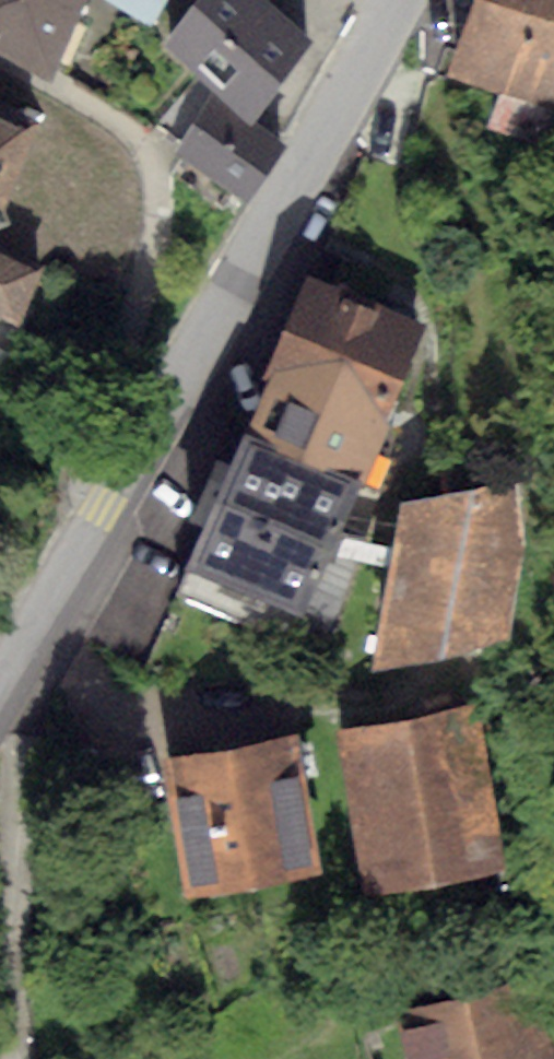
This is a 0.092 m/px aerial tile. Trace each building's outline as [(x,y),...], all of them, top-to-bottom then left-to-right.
[(51,75),(85,0),(0,0),(0,47),(51,75)] [(168,14),(172,0),(117,0),(168,14)] [(164,42),(211,90),(256,123),(312,38),(271,0),(193,0),(164,42)] [(448,76),(500,91),(487,129),(543,150),(553,110),(553,0),(474,0),(448,76)] [(247,202),(286,144),(256,123),(211,90),(174,153),(247,202)] [(45,111),(27,105),(21,119),(0,111),(0,223),(45,111)] [(19,324),(38,270),(0,250),(0,315),(19,324)] [(428,324),(306,273),(262,378),(266,380),(384,429),(428,324)] [(384,429),(266,380),(187,569),(334,625),(368,508),(354,501),(384,429)] [(528,480),(399,499),(372,668),(446,653),(506,637),(526,548),(528,480)] [(479,703),(338,729),(364,894),(506,872),(479,703)] [(298,735),(163,758),(186,894),(321,871),(298,735)] [(395,1012),(406,1058),(553,1058),(553,1021),(544,1022),(532,978),(395,1012)]
